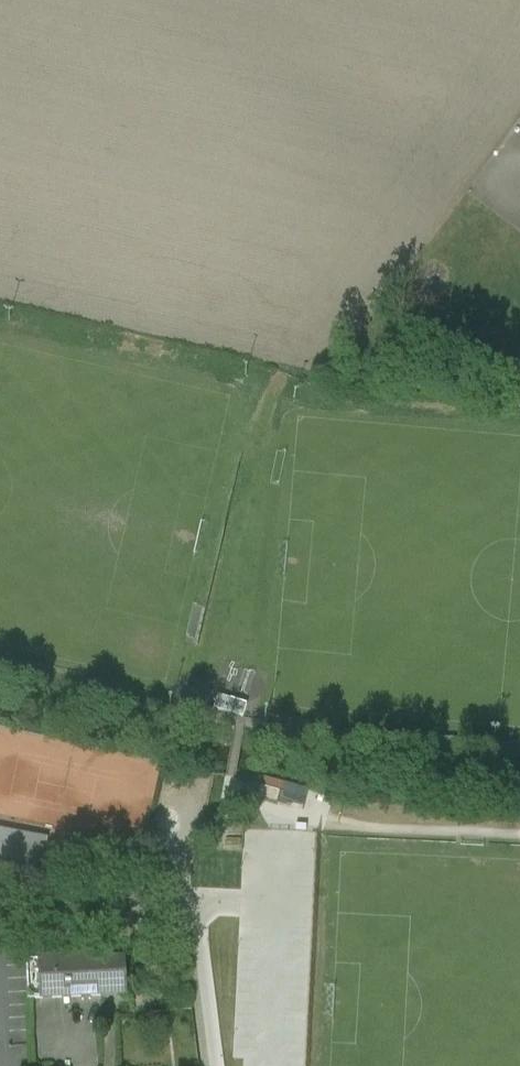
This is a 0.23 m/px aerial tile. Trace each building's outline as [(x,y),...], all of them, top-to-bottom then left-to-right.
[(221,705),(249,711),(251,700),(223,695),(221,705)] [(281,790),(254,783),(252,794),(278,801),(281,790)] [(307,797),(281,790),(278,801),(278,803),(303,810),(307,797)] [(0,831),(0,868),(38,876),(45,840),(0,831)] [(39,959),(26,959),(28,999),(41,998),(39,959)] [(124,959),(39,959),(41,998),(105,995),(105,991),(123,990),(124,994),(126,994),(124,959)]
